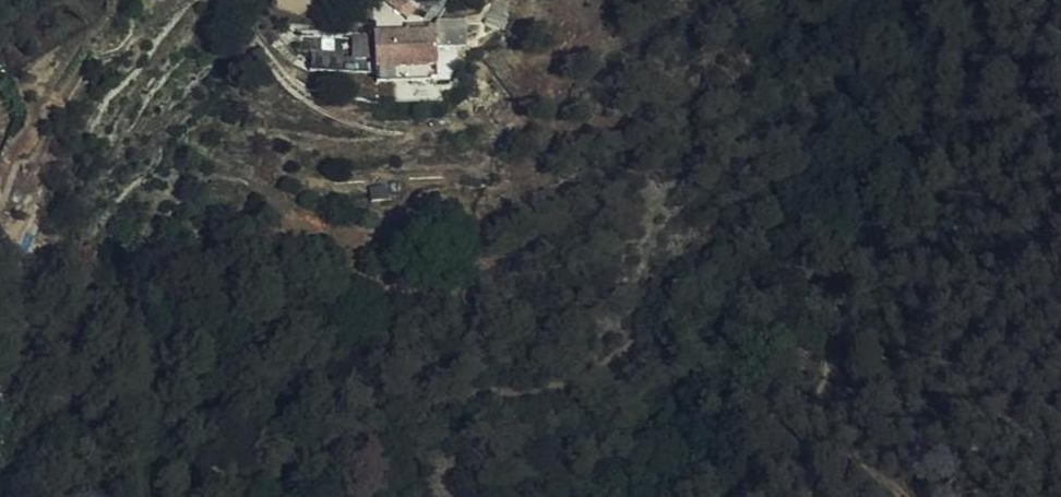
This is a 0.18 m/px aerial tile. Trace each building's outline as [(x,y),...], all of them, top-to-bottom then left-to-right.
[(430,26),(374,26),(375,63),(431,63),(430,26)]
